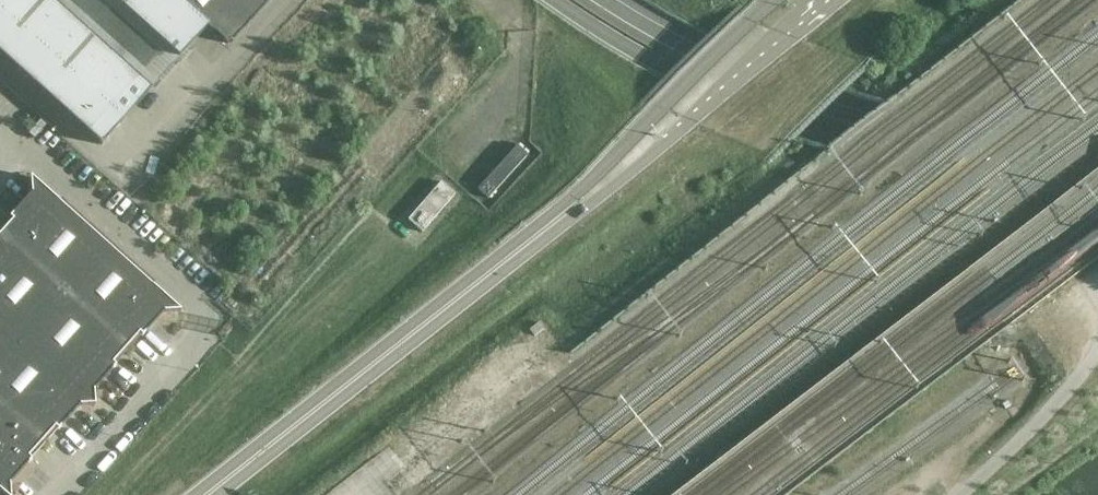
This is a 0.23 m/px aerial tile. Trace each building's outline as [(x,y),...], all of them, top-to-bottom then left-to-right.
[(102,145),(209,26),(180,0),(0,0),(0,53),(102,145)] [(230,46),(272,0),(180,0),(209,26),(230,46)] [(489,198),(528,155),(518,145),(478,189),(489,198)] [(6,494),(11,494),(11,484),(10,484),(32,459),(29,457),(56,427),(59,430),(81,405),(81,406),(95,405),(95,390),(94,390),(116,366),(113,363),(140,334),(143,336),(165,312),(181,311),(31,176),(32,192),(32,193),(10,217),(13,220),(0,234),(0,490),(6,494)] [(422,232),(455,194),(441,182),(408,220),(422,232)]
